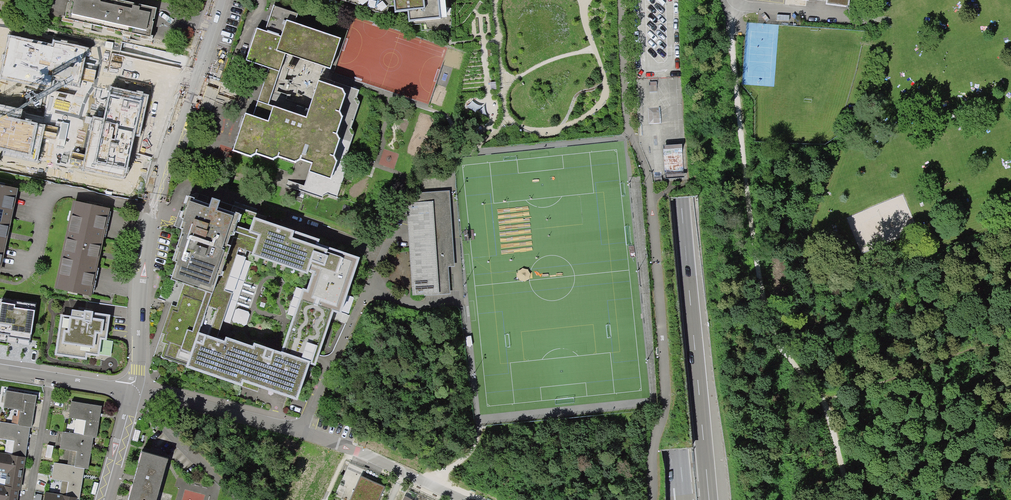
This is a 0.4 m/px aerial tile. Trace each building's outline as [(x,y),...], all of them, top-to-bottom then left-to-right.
[(67,0),(69,1),(68,4),(67,4),(63,19),(149,38),(152,23),(151,22),(151,19),(153,20),(155,9),(138,5),(137,8),(132,7),(133,4),(116,0),(67,0)] [(394,14),(408,13),(408,24),(441,21),(438,0),(393,0),(394,14)] [(271,6),(262,33),(253,30),(242,62),(277,74),(283,56),(327,71),(337,41),(293,26),(296,15),(271,6)] [(147,100),(150,87),(147,86),(150,77),(57,56),(53,73),(27,67),(30,54),(0,47),(0,131),(9,133),(20,139),(22,128),(59,136),(68,94),(74,95),(76,86),(118,96),(110,133),(149,142),(158,103),(147,100)] [(242,112),(230,150),(248,156),(253,153),(270,159),(275,156),(292,162),(297,159),(308,163),(305,171),(308,173),(302,192),(321,199),(329,195),(337,197),(348,165),(345,159),(354,134),(351,129),(359,103),(356,98),(359,90),(338,83),(337,87),(315,80),(303,116),(270,105),(265,120),(242,112)] [(0,186),(0,269),(2,260),(8,232),(14,204),(17,190),(0,186)] [(447,291),(445,264),(451,263),(446,192),(417,194),(417,202),(408,203),(414,293),(447,291)] [(177,306),(172,304),(169,313),(163,332),(165,333),(163,342),(178,347),(176,353),(197,360),(224,369),(225,366),(262,378),(263,375),(299,387),(303,374),(306,366),(308,367),(310,362),(315,363),(333,310),(340,313),(359,257),(317,244),(318,239),(264,221),(266,216),(207,196),(204,203),(185,196),(177,220),(180,221),(177,230),(181,231),(165,278),(185,284),(177,306)] [(109,209),(78,202),(59,287),(91,294),(94,280),(100,251),(106,223),(109,209)] [(29,309),(3,305),(0,323),(0,324),(26,328),(29,309)] [(88,359),(89,353),(101,355),(103,338),(108,339),(112,316),(75,310),(73,317),(64,315),(58,354),(88,359)] [(5,391),(2,408),(20,410),(17,425),(29,427),(30,427),(35,396),(5,391)] [(70,402),(68,419),(85,421),(82,436),(91,437),(95,438),(100,407),(70,402)] [(13,441),(11,456),(22,457),(24,458),(29,427),(17,425),(0,422),(0,439),(13,441)] [(62,432),(59,449),(76,452),(74,466),(83,468),(86,468),(91,437),(82,436),(62,432)] [(142,452),(136,474),(129,499),(154,499),(166,458),(142,452)] [(7,472),(4,487),(16,488),(17,489),(22,457),(11,456),(0,454),(0,471),(7,472)] [(53,463),(50,480),(67,482),(65,497),(74,498),(77,499),(83,468),(74,466),(53,463)] [(358,477),(349,499),(378,499),(383,487),(358,477)] [(16,488),(4,487),(0,486),(0,499),(14,499),(16,488)]
